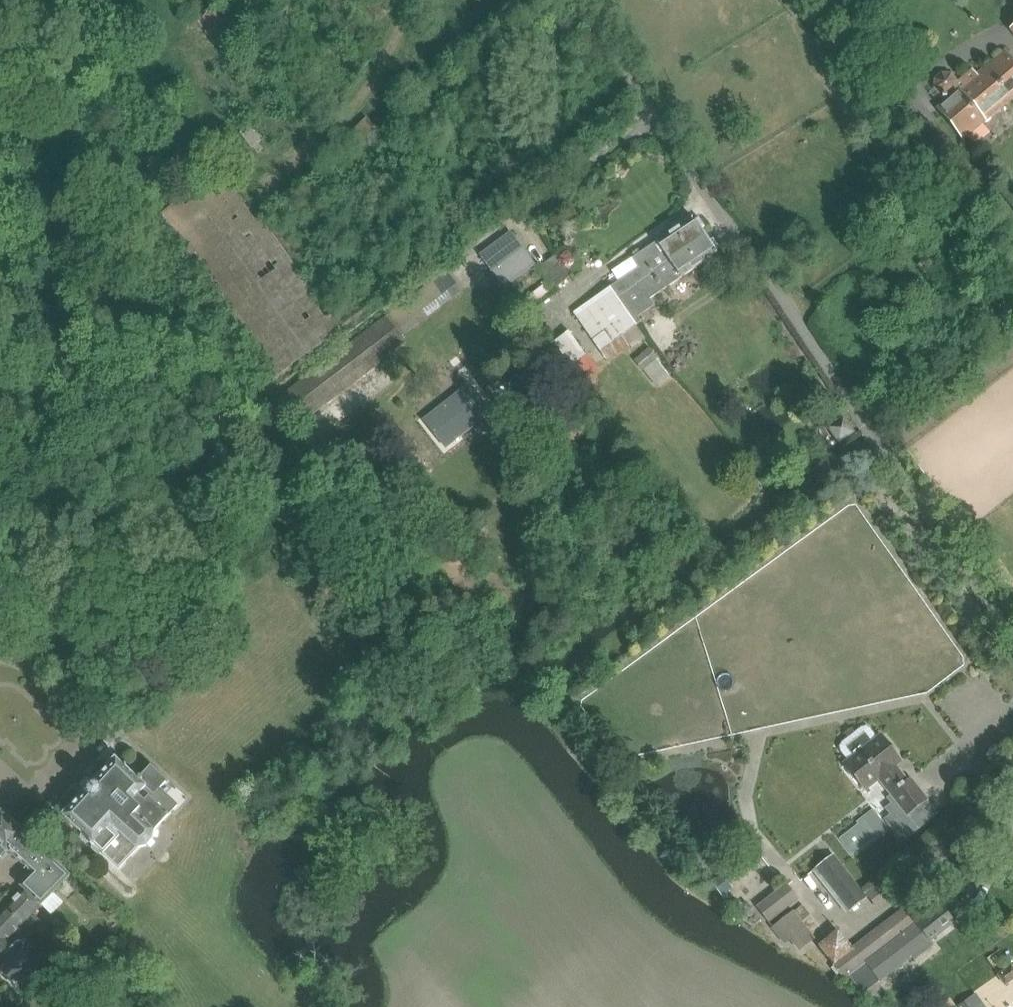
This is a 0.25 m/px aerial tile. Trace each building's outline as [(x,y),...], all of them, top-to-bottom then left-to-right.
[(263,7),(258,0),(248,0),(241,6),(251,17),(263,7)] [(101,15),(102,25),(112,25),(110,14),(101,15)] [(444,64),(452,58),(441,43),(433,49),(444,64)] [(1012,96),(1012,63),(1005,54),(980,75),(973,68),(958,82),(958,81),(952,74),(943,74),(936,79),(936,88),(941,94),(948,95),(952,99),(942,108),(966,137),(1012,96)] [(147,104),(140,94),(128,102),(135,112),(147,104)] [(356,146),(377,129),(368,119),(348,136),(356,146)] [(264,141),(251,125),(242,132),(254,148),(264,141)] [(343,332),(261,218),(256,221),(234,190),(239,186),(227,169),(156,219),(273,383),(343,332)] [(706,236),(702,229),(706,227),(699,217),(695,220),(694,217),(633,258),(640,268),(605,292),(574,313),(594,341),(628,312),(617,296),(706,236)] [(482,255),(505,287),(535,265),(512,233),(482,255)] [(714,239),(710,242),(706,236),(617,296),(628,312),(634,320),(656,306),(651,299),(718,254),(717,251),(721,249),(714,239)] [(554,290),(568,280),(562,271),(566,268),(561,261),(557,264),(553,259),(539,269),(547,279),(520,299),(528,309),(554,290)] [(302,423),(382,363),(407,344),(403,337),(463,293),(447,272),(387,318),(282,396),(302,423)] [(638,326),(634,320),(628,312),(594,341),(600,351),(638,326)] [(586,355),(570,332),(555,342),(572,365),(586,355)] [(657,358),(649,348),(634,361),(643,371),(657,358)] [(572,365),(585,383),(602,372),(588,352),(586,355),(572,365)] [(671,376),(657,360),(644,371),(658,387),(671,376)] [(597,407),(566,365),(554,375),(585,417),(597,407)] [(488,415),(466,386),(420,422),(443,450),(488,415)] [(840,442),(854,432),(844,419),(830,428),(840,442)] [(369,485),(382,476),(374,464),(361,474),(369,485)] [(622,546),(613,534),(602,543),(611,554),(622,546)] [(897,766),(903,761),(882,735),(846,764),(866,790),(880,779),(893,795),(888,798),(891,804),(886,808),(891,815),(885,819),(892,829),(899,825),(908,836),(936,814),(926,801),(927,800),(912,781),(910,783),(897,766)] [(85,793),(64,817),(120,868),(137,850),(147,847),(153,841),(155,831),(178,806),(160,790),(167,782),(152,767),(140,780),(117,759),(94,783),(88,778),(86,777),(79,786),(79,788),(85,793)] [(877,840),(890,830),(874,809),(857,822),(859,825),(840,838),(853,855),(876,838),(877,840)] [(50,857),(3,812),(0,815),(0,857),(1,858),(8,850),(34,874),(50,857)] [(42,906),(70,877),(50,857),(34,874),(22,887),(25,889),(42,906)] [(820,866),(820,867),(853,908),(863,901),(830,858),(820,866)] [(876,906),(895,891),(886,879),(867,894),(876,906)] [(796,896),(788,885),(787,884),(758,907),(767,918),(796,896)] [(42,906),(25,889),(0,915),(0,949),(9,940),(42,906)] [(956,923),(946,909),(942,904),(916,924),(886,947),(885,945),(848,973),(864,994),(900,967),(894,958),(925,935),(931,942),(956,923)] [(886,947),(916,924),(907,912),(857,950),(859,954),(837,971),(842,977),(848,973),(885,945),(886,947)] [(814,940),(794,913),(774,928),(787,946),(800,951),(814,940)] [(853,951),(839,932),(820,946),(834,965),(853,951)] [(0,949),(0,955),(9,964),(1,972),(17,988),(39,965),(24,951),(26,946),(22,943),(19,944),(16,947),(9,940),(0,949)] [(1012,965),(998,975),(1006,986),(1012,981),(1012,966),(1012,965)] [(976,998),(963,1006),(983,1006),(976,998)]
